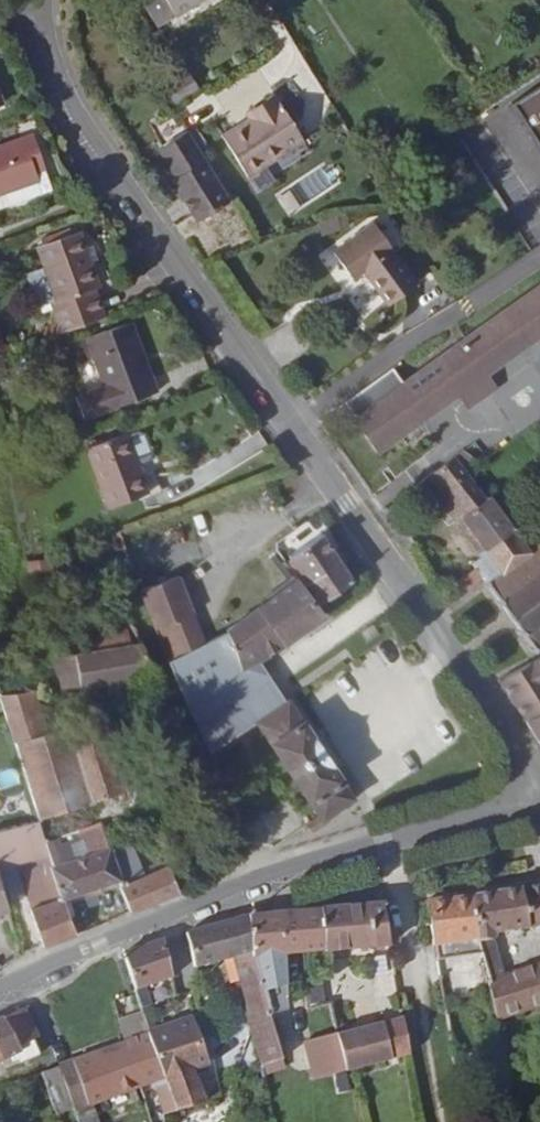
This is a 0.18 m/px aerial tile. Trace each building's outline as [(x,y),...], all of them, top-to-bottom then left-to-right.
[(156,27),(174,15),(176,18),(204,0),(140,0),(156,27)] [(518,101),(539,138),(539,87),(518,101)] [(303,141),(275,94),(246,112),(250,118),(225,134),(249,173),(303,141)] [(185,130),(157,148),(175,177),(181,186),(177,190),(197,222),(230,201),(185,130)] [(0,145),(0,208),(51,189),(31,133),(0,145)] [(177,190),(181,186),(175,177),(171,181),(177,190)] [(373,222),(332,252),(352,279),(363,271),(387,305),(417,283),(373,222)] [(93,289),(99,287),(79,231),(70,234),(69,230),(40,239),(42,244),(36,246),(56,301),(50,303),(60,333),(104,316),(93,289)] [(44,268),(27,274),(40,307),(50,303),(56,301),(44,268)] [(504,312),(529,346),(539,337),(539,286),(504,312)] [(488,374),(529,346),(504,312),(404,383),(395,371),(347,405),(356,417),(353,420),(377,453),(458,396),(488,374)] [(131,321),(86,338),(104,386),(75,396),(84,420),(111,410),(157,391),(131,321)] [(495,399),(516,429),(539,412),(539,376),(536,371),(495,399)] [(467,410),(498,388),(488,374),(458,396),(467,410)] [(146,430),(133,434),(141,462),(155,458),(146,430)] [(126,433),(85,448),(107,508),(148,492),(126,433)] [(454,456),(425,479),(447,506),(444,508),(453,521),(459,517),(489,557),(439,595),(448,607),(482,578),(486,583),(530,551),(489,497),(486,499),(467,475),(454,456)] [(320,535),(288,557),(320,603),(352,581),(320,535)] [(536,652),(539,649),(539,544),(530,551),(486,583),(536,652)] [(50,558),(28,561),(31,577),(53,574),(50,558)] [(178,576),(140,591),(155,629),(193,614),(178,576)] [(228,627),(243,664),(260,656),(275,649),(324,615),(317,605),(296,578),(237,623),(236,621),(228,627)] [(127,627),(84,634),(88,651),(130,644),(127,627)] [(243,664),(228,627),(168,660),(182,692),(209,753),(256,722),(288,700),(280,686),(260,656),(243,664)] [(55,657),(60,687),(79,684),(80,686),(155,673),(141,642),(130,644),(88,651),(75,654),(55,657)] [(499,681),(526,721),(539,744),(539,659),(499,681)] [(33,690),(0,696),(0,698),(12,742),(46,732),(33,690)] [(288,700),(256,722),(321,816),(355,794),(302,720),(288,700)] [(103,715),(66,726),(99,826),(134,814),(103,715)] [(46,732),(12,742),(37,822),(44,844),(99,826),(66,726),(46,732)] [(48,855),(44,844),(37,822),(0,830),(0,869),(48,855)] [(107,849),(52,867),(63,898),(118,880),(113,866),(107,849)] [(142,867),(137,856),(113,866),(118,880),(120,887),(146,877),(142,867)] [(130,912),(179,891),(169,867),(159,860),(142,867),(146,877),(120,887),(130,912)] [(56,879),(24,890),(30,909),(43,947),(76,934),(63,898),(56,879)] [(539,925),(539,885),(471,895),(479,940),(483,952),(490,978),(504,974),(495,940),(496,932),(539,925)] [(471,895),(427,900),(438,959),(483,952),(479,940),(471,895)] [(382,903),(321,908),(325,951),(390,945),(382,903)] [(255,957),(304,953),(325,951),(321,908),(250,914),(253,952),(255,957)] [(250,914),(187,934),(195,969),(233,958),(239,982),(260,976),(255,957),(253,952),(250,914)] [(164,939),(123,952),(136,989),(173,977),(164,939)] [(318,961),(304,962),(305,978),(320,976),(318,961)] [(485,980),(498,1019),(539,1005),(539,962),(504,974),(490,978),(485,980)] [(260,976),(239,982),(248,1012),(268,1006),(260,976)] [(320,976),(305,978),(307,1008),(309,1008),(325,1004),(322,976),(320,976)] [(325,1004),(309,1008),(312,1027),(336,1022),(332,1002),(325,1004)] [(268,1006),(248,1012),(263,1066),(283,1061),(268,1006)] [(14,1062),(20,1059),(22,1062),(39,1054),(33,1040),(40,1038),(25,1007),(3,1016),(22,1052),(12,1057),(14,1062)] [(0,1018),(0,1053),(4,1061),(12,1057),(22,1052),(3,1016),(0,1018)] [(409,1055),(402,1018),(381,1023),(392,1060),(409,1055)] [(209,1062),(193,1019),(149,1033),(165,1077),(193,1068),(209,1062)] [(350,1072),(392,1060),(381,1023),(381,1022),(339,1034),(349,1070),(350,1072)] [(79,1121),(99,1121),(92,1105),(165,1077),(149,1033),(74,1060),(59,1067),(74,1109),(79,1121)] [(339,1034),(306,1042),(316,1078),(336,1073),(349,1070),(339,1034)] [(0,1063),(0,1072),(15,1065),(14,1062),(12,1057),(4,1061),(0,1063)] [(59,1067),(43,1073),(59,1115),(74,1109),(59,1067)] [(172,1098),(161,1102),(166,1115),(205,1102),(193,1068),(165,1077),(172,1098)] [(349,1070),(336,1073),(341,1091),(355,1089),(350,1072),(349,1070)]
